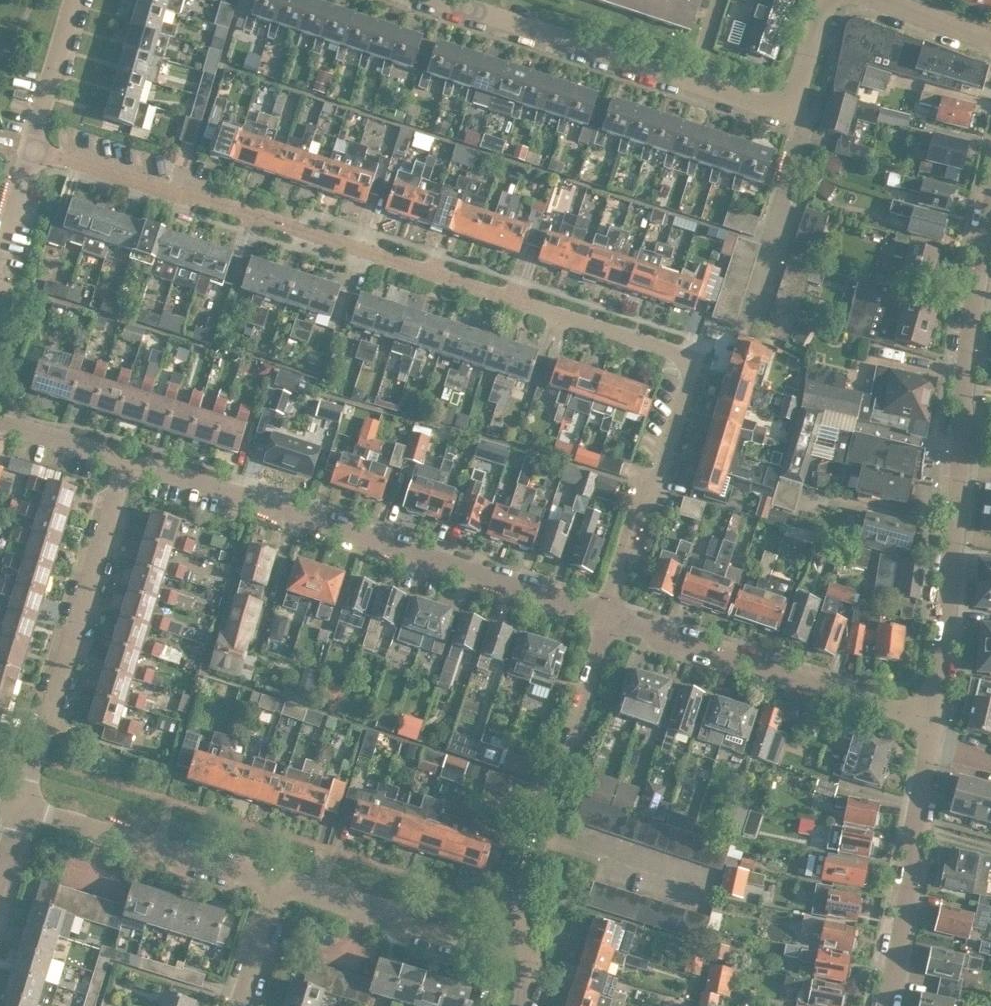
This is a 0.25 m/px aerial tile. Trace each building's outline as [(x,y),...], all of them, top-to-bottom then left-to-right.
[(135,1),(164,9),(177,13),(181,0),(135,0),(135,1)] [(234,4),(220,0),(219,0),(213,23),(228,27),(234,4)] [(269,36),(281,0),(255,0),(251,13),(247,12),(242,27),(251,30),(256,15),(270,20),(267,36),(269,36)] [(292,44),(306,0),(281,0),(269,36),(273,38),(278,22),(293,27),(290,43),(292,44)] [(315,51),(330,5),(313,0),(306,0),(292,44),(297,45),(302,30),(317,35),(312,50),(315,51)] [(607,3),(623,8),(624,4),(635,7),(633,11),(634,11),(638,0),(608,0),(607,3)] [(634,11),(634,12),(636,8),(646,11),(645,15),(661,21),(668,0),(638,0),(634,11)] [(661,21),(677,26),(678,22),(689,25),(687,29),(688,30),(698,0),(668,0),(661,21)] [(739,46),(773,58),(792,0),(754,0),(739,46)] [(990,10),(990,0),(962,0),(990,10)] [(164,9),(135,1),(128,24),(169,36),(171,36),(175,25),(161,21),(164,9)] [(336,58),(338,59),(353,13),(330,5),(315,51),(320,53),(324,38),(339,43),(336,58)] [(359,66),(361,66),(376,20),(353,13),(338,59),(342,60),(347,45),(362,50),(359,66)] [(867,64),(868,64),(913,76),(921,46),(922,41),(860,18),(855,17),(851,18),(847,20),(845,22),(844,24),(843,28),(831,86),(854,93),(855,90),(865,63),(867,64)] [(381,73),(384,74),(399,28),(376,20),(361,66),(365,68),(370,53),(385,58),(381,73)] [(221,51),(228,27),(213,23),(206,46),(221,51)] [(169,36),(128,24),(122,47),(162,59),(169,36)] [(399,28),(384,74),(388,75),(393,61),(412,67),(422,36),(399,28)] [(442,94),(443,94),(459,48),(436,40),(425,71),(422,70),(418,85),(426,88),(431,73),(445,78),(442,94)] [(921,46),(913,76),(960,89),(962,82),(979,87),(985,64),(921,46)] [(162,59),(122,47),(115,70),(156,82),(162,59)] [(464,101),(466,101),(482,55),(459,48),(443,94),(449,96),(454,81),(467,86),(464,101)] [(725,54),(735,57),(737,51),(727,48),(725,54)] [(488,109),(489,109),(505,63),(482,55),(466,101),(472,103),(472,100),(488,106),(488,109)] [(214,74),(218,61),(203,57),(199,69),(214,74)] [(511,116),(512,117),(528,71),(505,63),(489,109),(495,111),(500,96),(514,101),(511,116)] [(886,91),(892,71),(868,64),(863,84),(886,91)] [(230,78),(233,70),(223,67),(220,79),(226,81),(230,78)] [(208,97),(214,74),(199,69),(192,93),(208,97)] [(318,69),(313,82),(326,86),(331,74),(318,69)] [(156,82),(115,70),(109,93),(138,102),(145,79),(156,82)] [(534,124),(535,124),(551,78),(528,71),(512,117),(517,118),(522,103),(537,108),(534,124)] [(556,131),(558,132),(573,86),(551,78),(535,124),(540,126),(545,111),(559,116),(556,131)] [(326,86),(313,82),(311,89),(323,93),(326,86)] [(573,86),(558,132),(563,133),(568,119),(582,123),(577,139),(586,142),(591,126),(587,125),(597,93),(573,86)] [(937,118),(968,126),(974,103),(920,89),(917,101),(940,107),(937,118)] [(873,123),(878,105),(830,92),(820,127),(840,132),(838,138),(836,138),(833,151),(863,159),(867,146),(852,142),(853,139),(850,136),(855,118),(873,123)] [(138,102),(109,93),(102,117),(142,129),(149,106),(138,103),(138,102)] [(201,120),(208,97),(192,93),(186,116),(201,120)] [(284,98),(277,95),(271,111),(279,114),(284,98)] [(219,155),(232,159),(240,132),(229,128),(233,115),(231,114),(234,104),(215,97),(202,135),(214,139),(210,152),(211,152),(210,155),(218,157),(219,155)] [(618,152),(619,152),(634,106),(612,98),(601,129),(598,128),(593,143),(601,146),(606,131),(621,136),(618,152)] [(331,103),(323,101),(320,110),(328,112),(331,103)] [(353,108),(346,106),(343,114),(350,116),(353,108)] [(640,159),(642,160),(657,113),(634,106),(619,152),(624,154),(629,139),(643,144),(640,159)] [(908,126),(912,114),(883,107),(879,120),(908,126)] [(392,116),(401,119),(403,111),(394,109),(392,116)] [(251,136),(240,132),(232,159),(253,166),(270,115),(259,111),(251,136)] [(406,113),(403,121),(413,124),(416,117),(406,113)] [(664,167),(665,167),(680,121),(657,113),(642,160),(647,161),(651,147),(666,152),(664,167)] [(279,117),(270,115),(253,166),(275,173),(285,144),(284,147),(271,142),(279,117)] [(194,144),(201,120),(186,116),(179,139),(194,144)] [(686,175),(688,175),(703,129),(680,121),(665,167),(670,169),(675,155),(689,159),(686,175)] [(275,173),(297,180),(299,181),(307,155),(315,130),(316,127),(305,123),(299,141),(288,137),(285,144),(275,173)] [(445,126),(434,123),(432,130),(443,133),(445,126)] [(402,124),(393,151),(405,155),(414,128),(402,124)] [(466,129),(463,139),(478,144),(481,134),(466,129)] [(709,182),(711,183),(726,136),(703,129),(688,175),(693,177),(698,162),(711,166),(709,182)] [(299,181),(319,188),(328,161),(315,157),(323,132),(315,130),(307,155),(299,181)] [(931,145),(927,160),(921,159),(919,168),(955,178),(965,142),(933,134),(933,135),(921,132),(919,141),(931,145)] [(487,133),(483,145),(501,151),(505,139),(487,133)] [(732,190),(734,190),(749,144),(726,136),(711,183),(715,184),(720,169),(735,174),(732,190)] [(335,138),(328,161),(319,188),(341,195),(358,144),(348,141),(348,142),(335,138)] [(474,158),(477,149),(456,142),(453,151),(474,158)] [(526,146),(516,143),(512,155),(522,159),(526,147),(526,146)] [(364,202),(368,190),(379,194),(391,157),(380,154),(377,163),(364,159),(368,147),(358,144),(341,195),(364,202)] [(773,152),(749,144),(734,190),(738,192),(739,190),(745,192),(749,179),(770,186),(775,170),(768,167),(773,152)] [(542,152),(526,147),(522,159),(538,164),(542,152)] [(839,156),(823,152),(820,166),(836,170),(839,156)] [(427,155),(424,165),(420,176),(415,190),(407,216),(429,223),(437,197),(441,185),(442,183),(428,179),(435,158),(427,155)] [(397,170),(393,182),(384,208),(407,216),(415,190),(420,176),(424,165),(415,162),(411,175),(397,170)] [(441,185),(437,197),(429,223),(451,230),(459,204),(468,178),(456,174),(452,189),(441,185)] [(919,190),(916,202),(948,210),(954,188),(903,175),(900,185),(919,190)] [(825,197),(834,186),(821,176),(812,187),(825,197)] [(451,230),(473,238),(481,211),(485,199),(475,195),(479,182),(468,178),(459,204),(451,230)] [(501,190),(492,215),(481,211),(473,238),(494,245),(503,219),(512,194),(501,190)] [(517,252),(521,240),(532,244),(540,219),(545,205),(534,201),(526,226),(514,222),(522,197),(512,194),(503,219),(494,245),(517,252)] [(69,207),(60,205),(57,203),(45,241),(63,247),(66,240),(82,245),(85,235),(95,207),(71,199),(69,207)] [(919,205),(893,199),(890,211),(913,217),(910,230),(939,238),(945,216),(918,209),(919,205)] [(85,235),(80,250),(92,254),(103,257),(108,243),(117,214),(95,207),(85,235)] [(667,212),(652,207),(649,219),(664,223),(667,212)] [(723,225),(753,235),(759,218),(729,207),(723,225)] [(828,216),(805,208),(797,231),(820,239),(828,216)] [(532,244),(542,247),(538,259),(561,266),(569,240),(577,214),(565,211),(557,236),(547,232),(550,222),(540,219),(532,244)] [(131,250),(140,222),(117,214),(108,243),(131,250)] [(577,214),(569,240),(561,266),(583,273),(591,247),(582,244),(590,218),(577,214)] [(140,222),(131,250),(128,257),(141,261),(144,254),(154,257),(163,229),(140,222)] [(605,281),(613,254),(621,230),(609,226),(605,238),(595,235),(591,247),(583,273),(605,281)] [(163,229),(154,257),(149,272),(171,280),(185,237),(163,229)] [(622,229),(621,230),(613,254),(605,281),(626,288),(635,262),(626,259),(631,243),(627,242),(630,231),(622,229)] [(817,250),(820,239),(797,231),(794,242),(817,250)] [(720,252),(730,256),(737,236),(727,232),(720,252)] [(893,240),(895,241),(905,243),(907,235),(894,232),(893,240)] [(761,244),(738,236),(734,248),(757,255),(761,244)] [(183,283),(189,269),(199,272),(208,244),(185,237),(171,280),(183,283)] [(661,257),(665,243),(657,241),(654,251),(654,253),(661,257)] [(891,255),(905,258),(904,261),(900,260),(896,262),(894,270),(896,273),(900,274),(900,275),(931,283),(939,253),(905,243),(895,241),(891,255)] [(817,250),(794,242),(790,253),(813,261),(817,250)] [(665,243),(661,257),(670,257),(673,246),(665,243)] [(208,244),(199,272),(193,291),(204,295),(209,280),(221,284),(222,280),(232,252),(208,244)] [(626,288),(648,295),(657,269),(661,257),(654,253),(654,251),(640,246),(635,262),(626,288)] [(757,255),(734,248),(730,259),(753,267),(757,255)] [(813,261),(790,253),(786,264),(809,272),(812,265),(813,261)] [(240,287),(263,295),(273,265),(250,257),(240,287)] [(730,259),(726,271),(749,278),(753,267),(730,259)] [(682,267),(679,276),(670,302),(693,310),(697,297),(709,301),(719,268),(707,264),(706,266),(699,264),(694,274),(682,267)] [(809,272),(786,264),(783,276),(805,284),(807,279),(809,272)] [(263,295),(285,302),(295,272),(273,265),(263,295)] [(809,272),(807,279),(818,282),(823,268),(812,265),(809,272)] [(648,295),(670,302),(679,276),(657,269),(648,295)] [(726,271),(723,282),(745,290),(749,278),(726,271)] [(285,302),(307,309),(317,279),(295,272),(285,302)] [(805,284),(783,276),(779,287),(802,295),(805,284)] [(857,277),(843,330),(892,344),(894,338),(923,346),(934,309),(905,300),(907,291),(896,288),(881,284),(857,277)] [(52,293),(56,282),(45,278),(41,289),(52,293)] [(317,279),(307,309),(328,316),(326,324),(334,327),(337,317),(330,315),(340,287),(317,279)] [(64,297),(68,285),(56,282),(52,293),(64,297)] [(723,282),(719,294),(742,301),(745,290),(723,282)] [(76,301),(80,289),(68,285),(64,297),(64,298),(76,301)] [(775,299),(798,306),(802,295),(779,287),(775,299)] [(350,324),(373,331),(383,301),(360,293),(350,324)] [(719,294),(718,296),(715,305),(738,313),(742,301),(719,294)] [(110,313),(114,301),(102,297),(99,310),(110,313)] [(771,311),(794,318),(795,316),(797,310),(798,306),(775,299),(771,311)] [(131,306),(114,301),(110,313),(128,318),(131,306)] [(373,331),(395,338),(405,308),(383,301),(373,331)] [(49,316),(76,323),(79,310),(52,303),(49,316)] [(253,323),(259,306),(250,303),(245,321),(253,323)] [(715,305),(711,316),(734,323),(738,313),(715,305)] [(268,308),(259,306),(253,323),(262,326),(268,308)] [(405,308),(395,338),(391,350),(400,353),(399,358),(403,359),(399,371),(408,374),(427,315),(405,308)] [(156,327),(160,314),(149,310),(148,314),(142,311),(138,322),(156,327)] [(797,310),(795,316),(803,319),(805,312),(797,310)] [(790,329),(794,320),(794,318),(771,311),(768,322),(790,329)] [(160,314),(156,327),(169,331),(179,334),(185,317),(173,313),(172,317),(160,314)] [(94,314),(91,324),(102,328),(105,317),(94,314)] [(449,322),(427,315),(408,374),(417,376),(426,348),(439,352),(449,322)] [(191,338),(211,344),(218,320),(208,317),(205,327),(195,325),(191,338)] [(298,337),(303,320),(295,318),(290,335),(298,337)] [(312,322),(303,320),(298,337),(306,340),(312,322)] [(789,335),(801,342),(810,327),(798,320),(789,335)] [(139,340),(143,327),(124,321),(120,334),(139,340)] [(471,329),(449,322),(439,352),(461,360),(471,329)] [(764,334),(786,341),(790,329),(768,322),(764,334)] [(251,327),(244,325),(242,332),(249,334),(251,327)] [(493,336),(471,329),(461,360),(483,367),(493,336)] [(738,333),(735,342),(759,349),(762,341),(738,333)] [(515,343),(493,336),(483,367),(505,374),(515,343)] [(364,359),(369,342),(360,339),(355,357),(364,359)] [(377,344),(369,342),(364,359),(372,362),(377,344)] [(725,375),(753,384),(759,362),(766,364),(770,352),(759,349),(735,342),(725,375)] [(538,351),(515,343),(505,374),(528,381),(538,351)] [(38,359),(29,389),(68,401),(77,372),(82,356),(73,353),(68,369),(38,359)] [(564,417),(572,392),(580,365),(558,358),(549,385),(560,388),(556,401),(559,402),(553,419),(562,422),(564,417)] [(126,387),(117,416),(141,423),(150,394),(160,362),(150,359),(140,392),(126,387)] [(77,372),(68,401),(93,408),(102,380),(107,363),(97,360),(92,376),(77,372)] [(261,374),(268,376),(271,364),(261,361),(259,366),(261,374)] [(580,365),(572,392),(564,417),(571,420),(575,408),(578,409),(583,396),(593,399),(602,372),(580,365)] [(801,404),(810,405),(824,409),(823,412),(858,419),(885,424),(906,428),(922,432),(924,420),(933,378),(879,367),(874,395),(846,389),(848,374),(804,366),(801,404)] [(102,380),(93,408),(117,416),(126,387),(131,371),(121,367),(116,384),(102,380)] [(452,389),(458,370),(449,367),(443,386),(451,389),(452,389)] [(275,383),(297,390),(301,376),(278,370),(275,383)] [(466,372),(458,370),(452,389),(461,392),(466,372)] [(150,394),(141,423),(165,431),(174,402),(183,375),(173,372),(164,399),(150,394)] [(607,431),(611,419),(615,407),(624,380),(602,372),(593,399),(590,409),(604,413),(599,429),(607,431)] [(305,384),(313,387),(317,376),(309,373),(305,384)] [(718,399),(746,407),(753,384),(725,375),(718,399)] [(622,422),(626,410),(638,414),(645,416),(651,399),(644,397),(647,387),(624,380),(615,407),(611,419),(622,422)] [(496,403),(502,385),(493,382),(488,400),(496,403)] [(510,387),(502,385),(496,403),(505,405),(510,387)] [(352,386),(349,396),(359,399),(361,393),(359,388),(352,386)] [(443,386),(440,398),(447,400),(451,389),(443,386)] [(267,409),(281,413),(288,390),(274,387),(267,409)] [(174,402),(165,431),(188,438),(197,409),(203,392),(193,389),(188,406),(174,402)] [(796,397),(783,393),(777,415),(790,419),(796,397)] [(197,409),(188,438),(213,445),(222,416),(227,400),(217,397),(212,414),(197,409)] [(316,415),(338,422),(344,405),(320,399),(316,415)] [(408,399),(405,409),(416,413),(420,402),(408,399)] [(751,433),(763,436),(766,428),(755,425),(757,420),(743,416),(746,407),(718,399),(711,421),(751,433)] [(222,416),(213,445),(237,453),(251,407),(241,404),(236,421),(222,416)] [(810,453),(845,462),(861,466),(855,491),(904,503),(909,480),(913,480),(917,451),(888,444),(889,441),(855,433),(858,419),(823,412),(824,409),(810,405),(801,404),(780,470),(778,478),(800,484),(810,453)] [(364,417),(355,444),(368,448),(372,436),(377,421),(364,417)] [(711,421),(705,443),(732,451),(741,454),(745,441),(750,441),(761,444),(763,436),(751,433),(711,421)] [(407,446),(403,457),(420,463),(429,437),(411,431),(407,446)] [(263,461),(309,475),(318,446),(272,432),(263,461)] [(368,448),(355,489),(380,498),(389,470),(374,465),(383,439),(372,436),(368,448)] [(477,441),(473,454),(503,463),(508,446),(478,438),(477,441)] [(556,441),(552,452),(568,457),(572,447),(556,441)] [(400,468),(403,457),(407,446),(396,442),(389,464),(400,468)] [(329,481),(355,489),(368,448),(355,444),(353,443),(349,457),(338,453),(329,481)] [(741,454),(732,451),(705,443),(705,445),(703,444),(700,445),(698,452),(699,455),(701,456),(699,465),(725,473),(750,481),(752,481),(755,470),(742,467),(745,455),(741,454)] [(577,446),(573,459),(596,466),(600,454),(577,446)] [(600,454),(596,466),(618,474),(624,458),(601,450),(600,454)] [(766,462),(776,465),(780,453),(770,450),(766,462)] [(438,471),(432,489),(424,513),(447,521),(457,491),(444,487),(453,459),(443,455),(438,471)] [(540,458),(537,467),(545,470),(548,461),(540,458)] [(401,505),(424,513),(432,489),(438,471),(415,463),(401,505)] [(39,506),(67,514),(75,488),(55,482),(59,470),(38,464),(35,476),(30,474),(26,486),(43,491),(39,506)] [(750,481),(725,473),(698,465),(692,487),(700,489),(698,494),(717,500),(722,483),(737,488),(738,486),(749,489),(752,481),(750,481)] [(775,488),(778,478),(780,470),(768,466),(762,484),(764,485),(774,488),(775,488)] [(455,523),(478,530),(488,501),(474,497),(482,471),(474,468),(455,523)] [(588,497),(595,473),(582,469),(574,493),(588,497)] [(816,473),(815,485),(825,486),(827,474),(816,473)] [(593,486),(613,492),(617,481),(597,474),(593,486)] [(0,478),(0,492),(7,494),(11,481),(0,478)] [(792,510),(800,484),(778,478),(775,488),(770,502),(792,510)] [(486,533),(508,540),(527,484),(517,481),(509,508),(496,504),(486,533)] [(771,496),(774,488),(764,485),(761,493),(771,496)] [(526,486),(508,540),(531,548),(540,519),(527,515),(535,488),(526,486)] [(990,530),(990,491),(986,491),(980,528),(990,530)] [(9,504),(17,507),(19,500),(11,497),(9,504)] [(692,517),(698,519),(703,502),(683,497),(680,508),(693,512),(692,517)] [(758,499),(754,515),(765,519),(769,506),(770,502),(758,499)] [(31,531),(59,540),(67,514),(39,506),(22,500),(18,513),(35,518),(31,531)] [(538,551),(558,558),(573,509),(563,506),(554,503),(548,520),(538,551)] [(769,506),(765,519),(782,523),(785,510),(769,506)] [(569,563),(591,570),(601,540),(589,536),(598,511),(586,507),(577,533),(579,533),(569,563)] [(852,541),(892,552),(894,544),(907,548),(914,524),(860,510),(852,541)] [(144,538),(172,547),(190,552),(193,540),(176,534),(180,520),(152,511),(144,538)] [(808,530),(786,524),(783,535),(805,540),(808,530)] [(24,558),(51,566),(59,540),(31,531),(14,526),(10,539),(28,544),(24,558)] [(725,528),(722,538),(730,541),(734,530),(725,528)] [(836,556),(840,539),(815,532),(809,547),(836,556)] [(716,557),(722,538),(711,534),(704,553),(716,557)] [(144,538),(136,564),(164,573),(182,578),(186,566),(168,561),(172,547),(144,538)] [(716,557),(714,562),(700,604),(723,611),(732,582),(718,577),(730,541),(722,538),(716,557)] [(648,587),(671,594),(682,558),(684,558),(689,543),(678,539),(673,553),(660,549),(648,587)] [(869,548),(843,542),(839,559),(864,565),(869,548)] [(259,583),(263,585),(273,551),(263,549),(262,546),(256,544),(254,546),(250,545),(240,578),(259,583)] [(216,557),(226,560),(229,551),(219,548),(216,557)] [(753,621),(769,575),(776,554),(763,549),(757,567),(759,568),(752,589),(739,585),(730,614),(753,621)] [(15,584),(43,593),(51,566),(24,558),(6,552),(2,564),(20,570),(15,584)] [(678,596),(700,604),(714,562),(705,559),(701,571),(688,567),(678,596)] [(299,594),(309,597),(320,565),(308,561),(307,563),(296,560),(282,605),(294,609),(299,594)] [(977,582),(990,583),(990,561),(978,560),(977,582)] [(889,593),(918,598),(923,566),(893,562),(889,593)] [(136,564),(128,590),(156,599),(189,609),(192,597),(160,587),(164,573),(136,564)] [(331,568),(320,565),(309,597),(320,600),(315,616),(327,620),(342,575),(330,571),(331,568)] [(185,569),(183,576),(189,578),(192,571),(185,569)] [(792,583),(769,575),(753,621),(776,629),(786,600),(792,583)] [(342,641),(347,623),(351,610),(364,614),(373,585),(370,584),(371,581),(361,578),(360,581),(351,577),(337,620),(331,638),(342,641)] [(237,675),(259,601),(254,600),(259,583),(240,578),(225,632),(219,631),(208,666),(237,675)] [(36,618),(43,593),(15,584),(0,579),(0,593),(11,597),(7,610),(36,618)] [(829,580),(825,594),(842,599),(847,586),(829,580)] [(977,582),(975,604),(990,605),(989,611),(990,611),(990,583),(977,582)] [(401,594),(397,592),(398,589),(389,586),(388,589),(379,586),(360,646),(372,650),(378,633),(375,632),(380,619),(392,623),(401,594)] [(793,604),(783,633),(805,641),(820,599),(802,593),(804,589),(797,587),(791,603),(793,604)] [(165,630),(168,622),(168,621),(168,620),(169,619),(151,613),(156,599),(128,590),(120,617),(148,626),(165,631),(165,630)] [(417,646),(422,632),(433,600),(419,596),(418,599),(410,596),(399,626),(400,626),(396,639),(417,646)] [(446,605),(433,600),(422,632),(435,637),(431,650),(441,653),(455,611),(445,607),(446,605)] [(28,645),(36,618),(7,610),(0,607),(0,622),(3,623),(0,634),(0,636),(28,645)] [(845,617),(820,609),(813,630),(818,631),(814,645),(834,652),(845,617)] [(860,656),(863,639),(876,640),(874,657),(900,660),(903,625),(879,623),(879,625),(872,624),(873,611),(858,610),(853,609),(845,653),(860,656)] [(274,613),(267,637),(278,640),(285,616),(274,613)] [(479,619),(480,616),(471,613),(471,616),(461,613),(438,680),(451,684),(463,645),(473,649),(482,620),(479,619)] [(112,643),(139,651),(157,657),(162,644),(144,638),(148,626),(120,617),(112,643)] [(168,622),(165,630),(177,634),(180,624),(168,620),(168,621),(168,622)] [(476,664),(486,668),(491,654),(503,658),(513,630),(508,628),(509,626),(501,623),(500,626),(491,623),(476,664)] [(980,646),(990,647),(990,625),(981,624),(980,646)] [(328,642),(332,630),(320,626),(316,638),(328,642)] [(528,681),(533,667),(543,637),(531,633),(530,635),(520,632),(506,672),(503,671),(497,692),(508,695),(514,676),(528,681)] [(20,671),(28,645),(0,636),(0,665),(20,671)] [(533,667),(529,681),(551,688),(564,647),(555,644),(556,641),(543,637),(533,667)] [(150,682),(152,674),(153,670),(135,665),(139,651),(112,643),(103,669),(131,677),(149,683),(150,682)] [(175,650),(176,648),(162,644),(157,657),(175,662),(178,651),(175,650)] [(980,646),(978,668),(990,669),(990,647),(980,646)] [(7,713),(20,671),(0,665),(0,710),(7,713)] [(305,668),(301,680),(313,683),(317,672),(305,668)] [(639,717),(643,705),(653,673),(640,668),(639,671),(630,668),(616,710),(639,717)] [(154,701),(145,698),(145,696),(127,691),(131,677),(103,669),(95,694),(123,703),(150,711),(154,701)] [(667,677),(653,673),(643,705),(639,717),(659,724),(664,712),(674,682),(666,680),(667,677)] [(152,674),(150,682),(159,685),(161,677),(152,674)] [(410,676),(407,684),(415,686),(418,678),(410,676)] [(978,679),(977,687),(974,685),(969,706),(971,706),(966,727),(990,733),(990,682),(978,679)] [(343,686),(326,681),(322,694),(339,699),(343,686)] [(659,750),(668,753),(676,731),(688,735),(702,692),(699,691),(700,688),(691,686),(690,688),(681,685),(659,750)] [(256,703),(259,694),(250,691),(248,700),(256,703)] [(189,694),(181,692),(176,708),(184,711),(189,694)] [(130,746),(133,736),(138,722),(119,716),(123,703),(95,694),(87,721),(104,726),(101,737),(130,746)] [(261,694),(257,706),(279,713),(280,712),(283,701),(261,694)] [(712,728),(723,732),(734,699),(722,695),(721,698),(711,695),(697,737),(707,741),(712,728)] [(734,699),(723,732),(719,743),(732,748),(731,749),(742,752),(756,710),(745,706),(746,703),(734,699)] [(280,712),(301,719),(305,708),(283,701),(280,712)] [(775,728),(776,729),(782,711),(763,705),(756,722),(759,723),(775,728)] [(305,708),(301,719),(319,725),(322,713),(305,708)] [(374,725),(391,731),(396,713),(379,708),(374,725)] [(403,713),(396,733),(415,739),(421,719),(403,713)] [(179,722),(158,715),(155,723),(176,729),(179,722)] [(759,723),(749,754),(773,762),(777,751),(768,748),(775,728),(759,723)] [(851,738),(847,752),(885,764),(886,761),(889,760),(891,754),(889,751),(892,741),(846,727),(844,735),(851,738)] [(364,728),(357,752),(371,756),(379,732),(364,728)] [(206,754),(195,751),(200,734),(185,729),(175,764),(189,768),(186,778),(209,785),(217,758),(225,734),(223,733),(215,731),(214,730),(206,754)] [(475,759),(480,742),(451,732),(445,749),(475,759)] [(225,734),(217,758),(209,785),(231,792),(239,765),(243,753),(230,749),(234,737),(225,734)] [(475,759),(498,767),(503,749),(480,742),(475,759)] [(254,756),(250,768),(239,765),(231,792),(253,798),(261,771),(269,747),(260,745),(257,757),(254,756)] [(418,761),(419,759),(422,749),(410,745),(406,758),(418,761)] [(269,747),(261,771),(253,798),(275,805),(283,778),(273,775),(276,763),(274,762),(277,750),(269,747)] [(422,749),(419,759),(441,766),(445,754),(422,747),(422,749)] [(527,776),(532,760),(507,751),(501,767),(527,776)] [(885,764),(847,752),(842,766),(835,764),(832,773),(878,787),(881,777),(884,776),(886,770),(885,767),(885,764)] [(466,763),(467,761),(445,754),(441,766),(463,773),(466,763)] [(749,756),(743,771),(751,774),(757,758),(749,756)] [(287,766),(283,778),(275,805),(297,812),(305,785),(313,761),(304,758),(301,770),(287,766)] [(313,761),(305,785),(297,812),(320,819),(323,809),(336,812),(345,782),(332,778),(328,792),(318,789),(322,776),(319,775),(322,764),(313,761)] [(477,766),(466,763),(463,773),(463,774),(474,777),(477,766)] [(488,769),(483,786),(506,792),(511,776),(488,769)] [(972,816),(981,782),(958,776),(957,776),(954,775),(950,792),(953,792),(948,810),(972,816)] [(638,797),(634,811),(660,820),(666,803),(657,800),(661,785),(644,779),(638,797)] [(815,792),(833,797),(837,784),(818,779),(815,792)] [(384,796),(387,783),(378,780),(374,794),(355,788),(348,810),(354,812),(349,828),(372,834),(380,808),(384,796)] [(592,797),(609,803),(615,787),(596,782),(592,797)] [(981,782),(972,816),(990,821),(990,785),(981,782)] [(387,783),(384,796),(380,808),(372,834),(394,841),(406,802),(395,799),(398,787),(387,783)] [(615,787),(610,803),(629,809),(634,794),(615,787)] [(394,841),(416,848),(424,822),(432,797),(423,794),(419,807),(406,802),(394,841)] [(844,820),(872,826),(873,823),(876,823),(878,814),(875,813),(877,802),(836,794),(834,805),(846,807),(844,820)] [(574,820),(585,824),(594,799),(582,795),(574,820)] [(432,797),(424,822),(416,848),(438,854),(450,814),(440,811),(443,800),(432,796),(432,797)] [(585,824),(597,827),(605,803),(594,799),(585,824)] [(617,807),(605,803),(597,827),(609,832),(617,807)] [(619,835),(627,810),(617,807),(609,832),(619,835)] [(465,819),(450,814),(438,854),(460,861),(468,835),(472,821),(475,810),(468,808),(465,819)] [(748,808),(744,820),(756,824),(760,812),(748,808)] [(669,809),(664,823),(671,825),(680,828),(685,815),(669,809)] [(630,839),(638,814),(627,810),(619,835),(630,839)] [(649,817),(638,814),(630,839),(641,842),(649,817)] [(798,819),(797,825),(811,828),(813,819),(799,816),(798,819)] [(660,821),(650,818),(649,817),(641,842),(652,846),(660,821)] [(472,821),(468,835),(460,861),(483,868),(486,856),(497,859),(505,832),(494,829),(491,842),(481,839),(483,829),(481,824),(472,821)] [(664,823),(663,822),(660,821),(652,846),(663,850),(671,825),(664,823)] [(870,842),(871,833),(830,824),(828,833),(840,836),(837,850),(867,856),(868,853),(871,853),(873,843),(870,842)] [(663,850),(673,853),(674,854),(683,829),(680,828),(671,825),(663,850)] [(674,854),(685,857),(694,832),(683,829),(674,854)] [(685,857),(697,861),(705,836),(694,832),(685,857)] [(721,833),(718,841),(728,844),(731,845),(734,838),(721,833)] [(697,861),(708,865),(716,840),(705,836),(697,861)] [(708,865),(719,869),(728,844),(718,841),(716,840),(708,865)] [(975,903),(990,907),(990,895),(984,894),(989,869),(990,870),(990,856),(949,848),(946,863),(944,863),(942,871),(939,870),(936,881),(940,882),(939,885),(977,893),(975,903)] [(823,865),(834,867),(831,879),(862,885),(863,881),(865,882),(867,872),(865,871),(867,860),(825,852),(814,850),(814,854),(812,862),(821,864),(823,865)] [(740,856),(737,864),(751,868),(753,860),(740,856)] [(724,865),(718,892),(740,896),(743,881),(746,870),(746,869),(724,865)] [(584,904),(595,907),(603,883),(592,879),(584,904)] [(131,882),(125,904),(121,915),(145,922),(155,890),(131,882)] [(607,911),(615,886),(603,883),(595,907),(607,911)] [(69,888),(57,884),(51,906),(62,910),(69,888)] [(818,885),(815,898),(813,912),(854,920),(856,909),(859,909),(861,898),(859,898),(859,894),(830,889),(830,887),(818,885)] [(626,890),(615,886),(607,911),(618,915),(626,890)] [(80,891),(69,888),(62,910),(73,913),(80,891)] [(155,890),(145,922),(167,929),(177,896),(155,890)] [(637,893),(626,890),(618,915),(629,918),(637,893)] [(91,894),(80,891),(73,913),(74,913),(84,916),(91,894)] [(637,893),(629,918),(641,922),(649,897),(637,893)] [(102,898),(91,894),(84,916),(95,920),(102,898)] [(177,896),(167,929),(190,936),(200,903),(177,896)] [(661,901),(649,897),(641,922),(653,926),(661,901)] [(113,901),(102,898),(95,920),(107,923),(113,901)] [(25,924),(59,934),(66,937),(74,913),(73,913),(62,910),(51,906),(33,900),(25,924)] [(125,904),(113,901),(107,923),(118,927),(121,915),(125,904)] [(672,905),(661,901),(653,926),(664,929),(672,905)] [(228,927),(219,924),(224,911),(200,903),(190,936),(214,943),(215,940),(224,943),(228,927)] [(975,903),(973,912),(939,905),(937,914),(934,915),(933,923),(934,925),(934,928),(965,935),(967,925),(982,929),(985,917),(990,918),(990,907),(975,903)] [(664,929),(676,933),(684,908),(672,905),(664,929)] [(676,933),(688,937),(696,912),(684,908),(676,933)] [(688,937),(700,941),(708,916),(696,912),(688,937)] [(720,914),(710,912),(705,928),(716,930),(720,914)] [(798,929),(809,931),(821,933),(819,945),(848,951),(848,948),(851,949),(853,937),(850,936),(852,927),(823,921),(823,917),(801,913),(798,929)] [(636,925),(620,919),(619,923),(595,915),(593,919),(586,941),(613,950),(626,954),(636,925)] [(18,947),(51,957),(59,934),(25,924),(18,947)] [(990,954),(990,942),(979,939),(977,951),(990,954)] [(606,972),(609,961),(621,965),(621,963),(644,970),(647,961),(626,954),(613,950),(586,941),(579,963),(606,972)] [(708,956),(724,959),(727,945),(711,942),(708,956)] [(109,957),(116,960),(120,949),(100,943),(98,954),(109,957)] [(784,944),(782,955),(796,957),(798,947),(784,944)] [(11,970),(44,980),(51,957),(18,947),(11,970)] [(813,963),(811,974),(843,980),(843,977),(846,976),(847,969),(845,966),(847,956),(801,947),(799,960),(813,963)] [(981,958),(963,954),(930,948),(925,970),(940,973),(938,984),(957,987),(961,967),(979,971),(981,958)] [(135,954),(120,949),(116,960),(132,965),(135,954)] [(89,985),(99,988),(109,957),(98,954),(94,970),(89,985)] [(158,961),(135,954),(132,965),(155,972),(158,961)] [(372,980),(369,991),(391,998),(401,965),(379,958),(372,980)] [(155,972),(171,977),(174,965),(158,961),(155,972)] [(323,989),(320,988),(326,965),(315,962),(312,970),(306,968),(302,983),(291,980),(284,1002),(295,1005),(317,1005),(323,989)] [(579,963),(572,985),(623,1002),(626,994),(613,990),(617,975),(606,972),(579,963)] [(712,994),(729,998),(735,969),(705,964),(700,992),(702,992),(712,994)] [(174,965),(171,977),(200,986),(204,973),(182,966),(181,968),(174,965)] [(326,965),(320,988),(323,989),(331,992),(338,969),(326,965)] [(391,998),(389,1005),(401,1005),(402,1001),(414,1005),(424,972),(401,965),(391,998)] [(338,969),(331,992),(344,996),(351,973),(338,969)] [(11,970),(4,992),(37,1003),(44,980),(11,970)] [(414,1005),(418,1005),(438,1005),(446,979),(424,972),(414,1005)] [(361,976),(351,973),(344,996),(354,999),(361,976)] [(823,1005),(838,1005),(842,985),(786,974),(784,985),(794,987),(795,985),(799,985),(796,1001),(823,1005)] [(361,976),(354,999),(365,1003),(368,991),(372,980),(361,976)] [(438,1005),(463,1005),(466,997),(470,986),(446,979),(438,1005)] [(955,998),(957,987),(938,984),(936,994),(921,991),(918,1005),(959,1005),(960,999),(955,998)] [(84,1000),(94,1003),(99,988),(89,985),(87,993),(84,1000)] [(623,1002),(572,985),(565,1005),(622,1005),(623,1002)] [(482,989),(480,998),(486,1000),(489,991),(482,989)] [(100,1005),(111,1005),(115,993),(104,990),(100,1005)] [(0,1005),(46,1005),(37,1003),(4,992),(1,991),(0,993),(0,1005)] [(159,1005),(193,1005),(195,1001),(163,991),(159,1005)] [(697,1005),(710,1005),(712,994),(702,992),(700,992),(697,1005)] [(463,1005),(464,1005),(470,1005),(472,999),(466,997),(463,1005)]
